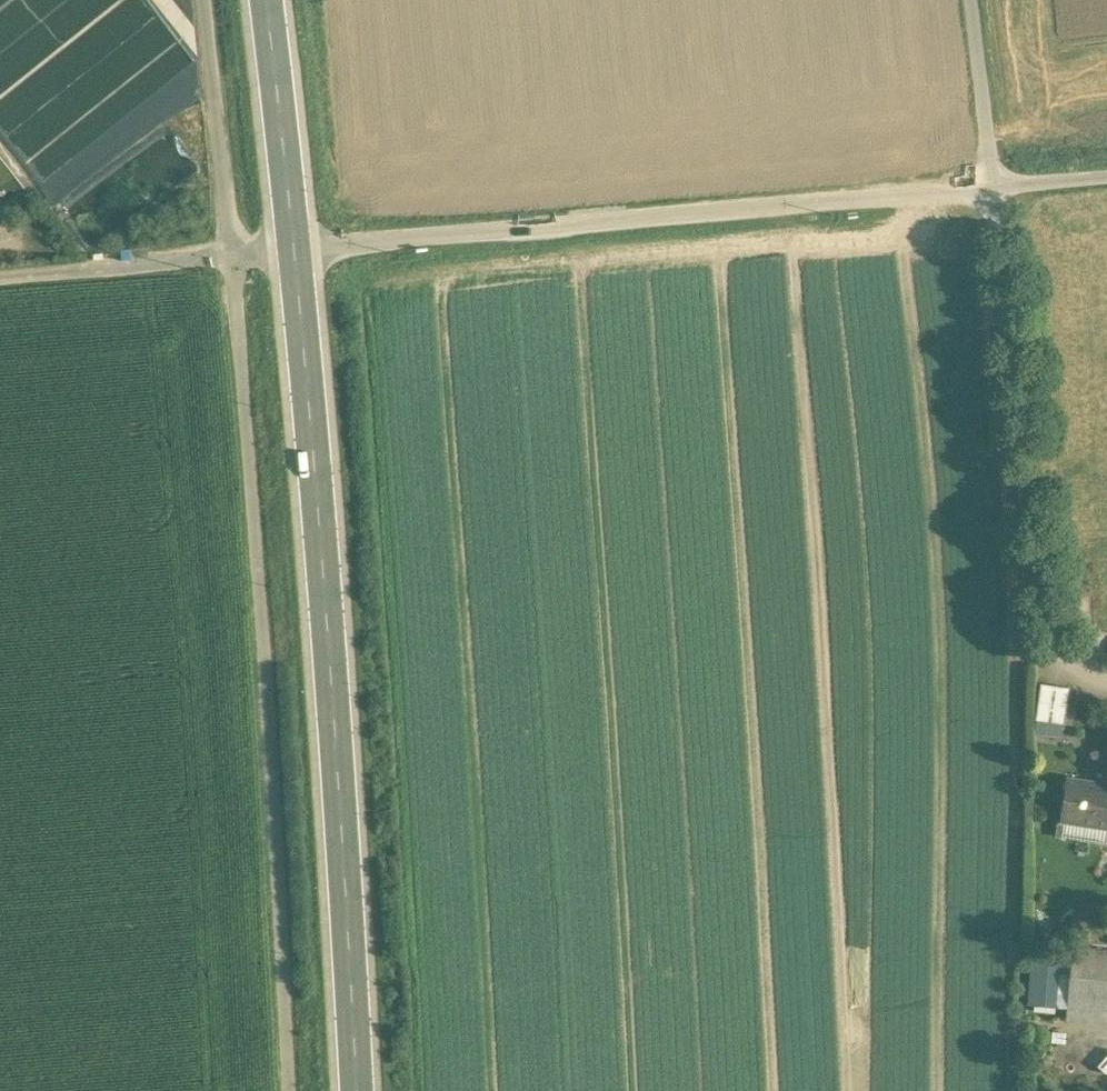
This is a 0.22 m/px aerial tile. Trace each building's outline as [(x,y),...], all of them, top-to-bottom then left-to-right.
[(1070,687),(1040,683),(1035,719),(1064,723),(1070,687)] [(1067,778),(1061,821),(1106,828),(1106,775),(1106,784),(1067,778)] [(1072,948),(1071,964),(1067,1004),(1067,1005),(1106,1009),(1106,951),(1072,948)] [(1071,964),(1037,961),(1034,1001),(1067,1004),(1071,964)]
